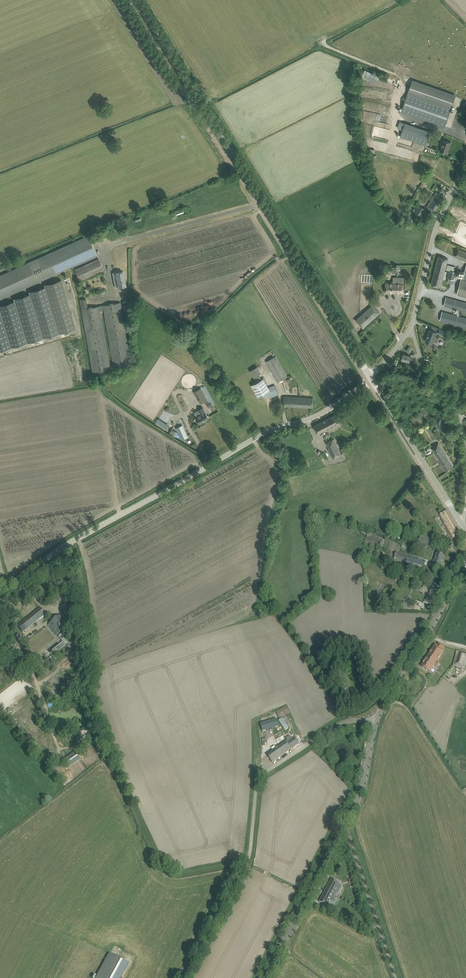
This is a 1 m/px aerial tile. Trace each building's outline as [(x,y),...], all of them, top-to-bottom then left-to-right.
[(365,69),(362,77),(374,83),(378,76),(365,69)] [(456,96),(412,80),(401,111),(445,127),(456,96)] [(426,145),(430,132),(405,123),(400,136),(426,145)] [(447,153),(451,142),(443,140),(439,150),(447,153)] [(426,208),(428,209),(429,210),(434,213),(444,197),(438,193),(436,197),(434,195),(427,205),(426,208)] [(419,217),(425,209),(419,205),(414,214),(419,217)] [(97,255),(88,235),(0,275),(0,299),(97,255)] [(456,256),(465,261),(465,252),(459,249),(456,256)] [(431,284),(440,287),(448,258),(438,256),(431,284)] [(104,270),(99,259),(75,269),(80,280),(104,270)] [(454,280),(456,272),(449,271),(447,278),(454,280)] [(114,279),(115,287),(126,285),(123,272),(116,273),(117,278),(114,279)] [(403,277),(393,277),(393,282),(386,282),(385,292),(403,293),(403,277)] [(457,294),(465,297),(465,279),(463,278),(462,279),(461,279),(457,294)] [(75,328),(61,279),(44,284),(45,286),(28,291),(29,293),(13,298),(14,301),(0,305),(0,350),(75,328)] [(444,305),(457,309),(457,315),(459,316),(459,310),(465,311),(465,302),(451,298),(446,297),(444,305)] [(120,302),(88,307),(86,298),(80,299),(92,372),(110,369),(100,310),(103,310),(113,369),(131,366),(120,302)] [(363,328),(380,313),(373,305),(356,320),(363,328)] [(440,320),(453,323),(465,327),(465,318),(459,316),(457,315),(442,311),(440,320)] [(430,329),(425,341),(432,344),(433,341),(437,342),(439,337),(435,336),(437,332),(430,329)] [(265,361),(277,382),(287,376),(275,356),(265,361)] [(257,366),(249,371),(253,378),(261,374),(257,366)] [(275,385),(268,387),(263,378),(250,385),(257,398),(267,393),(268,397),(278,393),(277,390),(275,385)] [(201,388),(194,392),(200,403),(207,399),(208,401),(212,398),(205,386),(201,388)] [(292,396),(284,396),(284,406),(301,407),(304,407),(313,408),(313,398),(292,396)] [(197,417),(200,423),(209,418),(206,412),(203,407),(198,409),(199,410),(201,415),(197,417)] [(318,434),(342,421),(338,413),(314,426),(318,434)] [(159,418),(156,423),(166,429),(169,424),(159,418)] [(442,419),(435,423),(442,434),(449,430),(442,419)] [(187,436),(182,425),(177,428),(182,439),(187,436)] [(334,438),(326,442),(329,449),(328,449),(333,459),(342,454),(334,438)] [(453,467),(438,443),(431,447),(446,471),(453,467)] [(453,538),(454,538),(459,535),(445,512),(440,515),(453,538)] [(420,536),(418,542),(433,547),(434,541),(420,536)] [(423,566),(425,561),(396,552),(394,558),(407,562),(407,561),(423,566)] [(433,560),(432,564),(441,567),(444,556),(437,554),(435,561),(433,560)] [(428,593),(423,602),(432,606),(435,600),(434,600),(440,587),(433,583),(429,593),(428,593)] [(54,606),(64,597),(60,592),(49,601),(54,606)] [(22,632),(40,617),(44,614),(46,616),(47,616),(38,606),(40,608),(18,626),(16,624),(24,634),(22,632)] [(49,625),(52,629),(56,634),(65,627),(62,622),(64,620),(60,615),(62,614),(46,626),(47,626),(49,625)] [(61,634),(58,636),(65,645),(68,643),(61,634)] [(421,667),(429,672),(445,648),(439,643),(436,646),(435,645),(421,667)] [(453,666),(464,669),(465,661),(465,653),(457,651),(453,666)] [(320,664),(317,657),(312,660),(316,667),(320,664)] [(286,706),(276,711),(279,718),(289,713),(286,706)] [(285,730),(292,726),(285,716),(279,720),(285,730)] [(276,719),(260,724),(262,732),(278,727),(276,719)] [(278,744),(285,739),(280,731),(273,736),(278,744)] [(286,741),(279,746),(267,755),(272,762),(291,749),(291,750),(299,744),(295,737),(287,742),(286,741)] [(325,891),(335,895),(337,892),(335,891),(339,883),(331,879),(325,891)] [(333,899),(335,895),(325,891),(319,902),(327,906),(331,898),(333,899)] [(110,954),(97,977),(120,977),(127,964),(110,954)]
